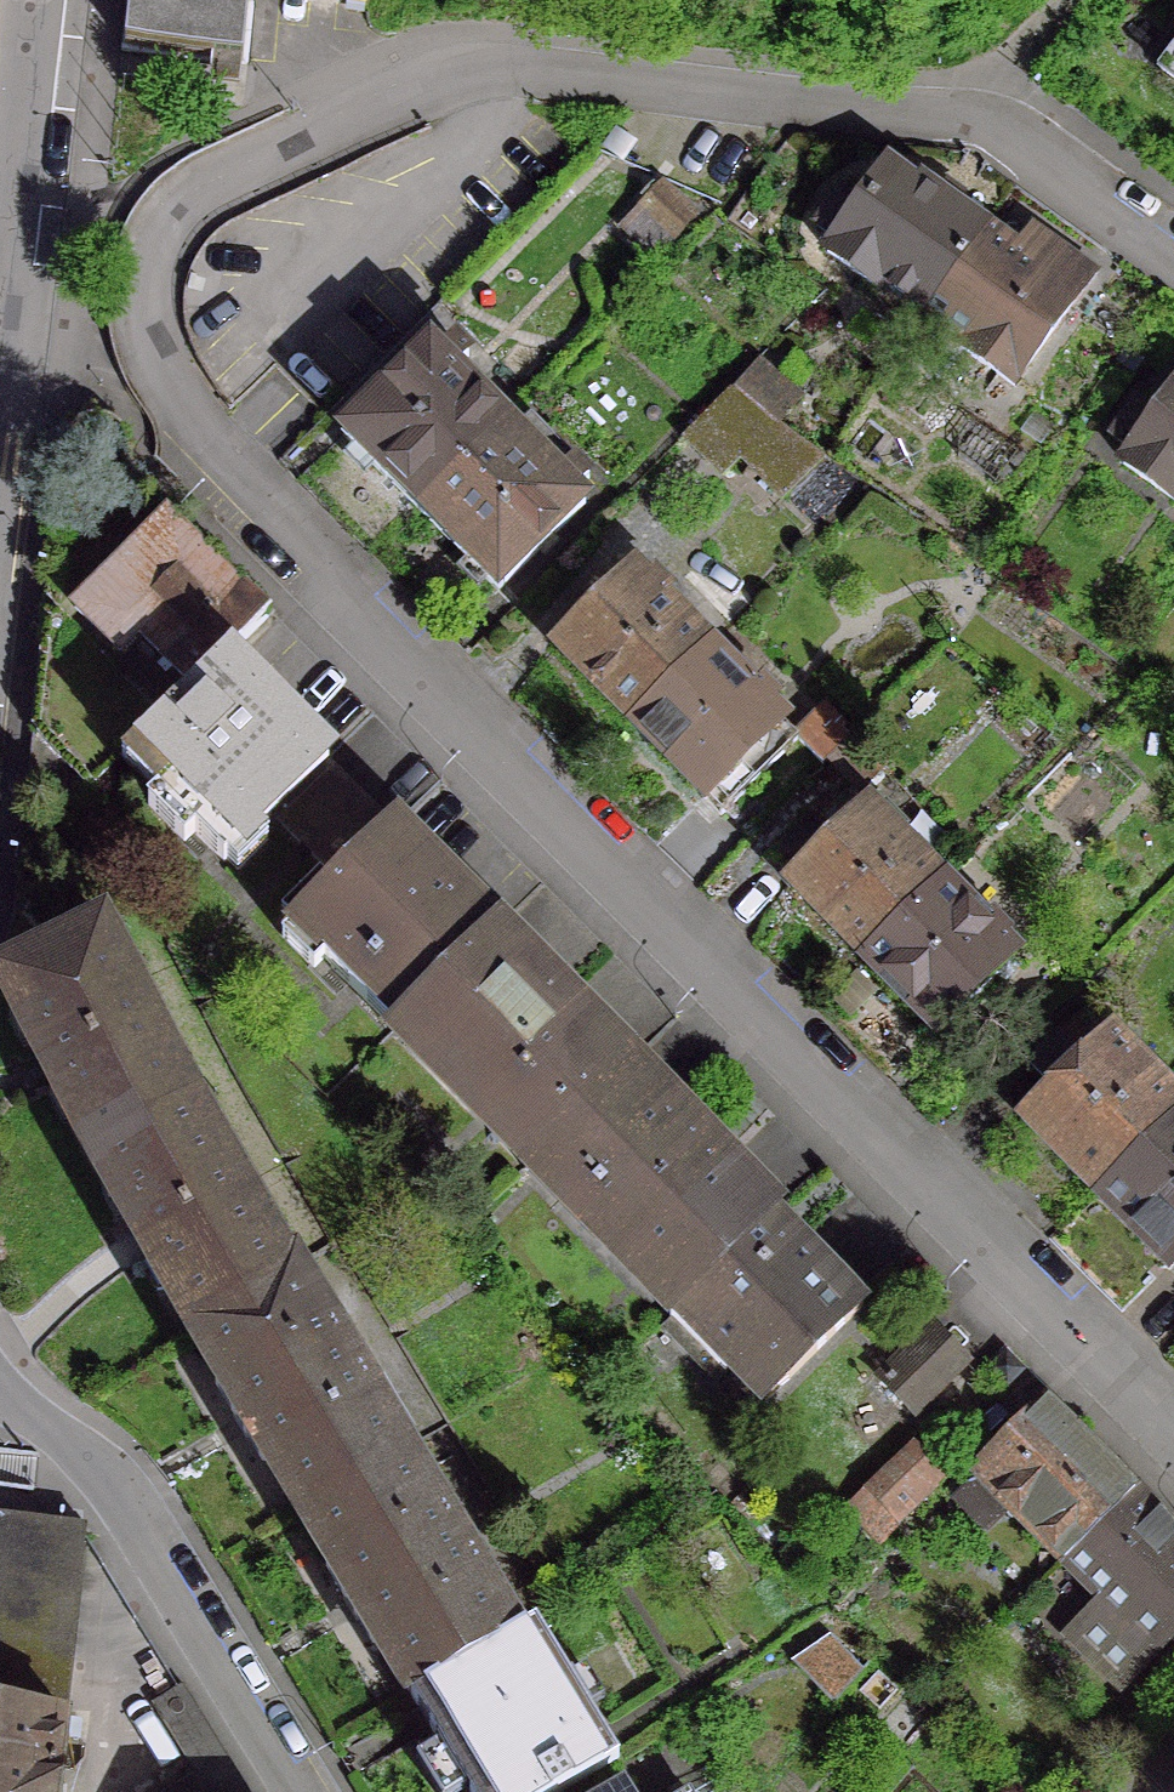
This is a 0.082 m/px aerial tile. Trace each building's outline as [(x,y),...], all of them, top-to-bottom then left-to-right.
[(125,45),(243,57),(249,0),(130,0),(125,45)] [(1154,74),(1173,88),(1173,45),(1154,74)] [(856,207),(836,193),(813,226),(832,240),(822,255),(873,292),(877,287),(917,316),(978,230),(916,186),(912,191),(886,171),(880,174),(856,207)] [(685,219),(656,191),(639,208),(668,236),(685,219)] [(1027,236),(1013,255),(978,230),(917,316),(959,346),(955,351),(1007,388),(1085,278),(1027,236)] [(380,479),(415,514),(502,427),(448,373),(462,359),(448,346),(435,359),(424,350),(336,438),(378,481),(380,479)] [(1130,406),(1106,440),(1125,454),(1117,466),(1168,503),(1172,498),(1173,500),(1173,386),(1150,420),(1130,406)] [(816,458),(725,391),(681,435),(719,473),(734,458),(776,499),(817,459),(816,458)] [(556,481),(502,427),(415,514),(492,593),(580,505),(570,494),(583,480),(570,467),(556,481)] [(96,653),(159,716),(218,657),(221,660),(262,619),(195,552),(194,554),(159,520),(70,609),(105,645),(96,653)] [(551,653),(624,727),(703,651),(657,605),(665,598),(646,579),(639,587),(629,576),(551,653)] [(113,758),(115,760),(159,716),(96,653),(40,597),(36,638),(41,643),(32,734),(84,787),(113,758)] [(748,696),(703,651),(624,727),(714,817),(790,741),(775,727),(777,725),(766,715),(773,708),(755,690),(748,696)] [(218,657),(159,716),(115,760),(153,799),(143,809),(179,844),(189,834),(218,864),(266,817),(294,845),(350,789),(221,660),(218,657)] [(816,768),(821,764),(848,737),(820,709),(791,743),(816,768)] [(877,766),(848,737),(821,764),(850,793),(877,766)] [(319,962),(388,1031),(489,931),(489,930),(361,800),(305,856),(333,884),(277,940),(308,972),(319,962)] [(757,862),(856,962),(934,884),(890,840),(897,832),(879,814),(872,821),(861,810),(858,814),(845,801),(831,814),(844,828),(834,838),(808,812),(757,862)] [(979,929),(934,884),(856,962),(930,1035),(1008,958),(998,947),(1005,940),(986,922),(979,929)] [(84,1160),(188,1104),(148,1027),(154,1024),(145,1005),(139,1009),(97,928),(0,978),(0,997),(46,1086),(84,1160)] [(527,1168),(534,1162),(531,1159),(625,1065),(489,931),(388,1031),(527,1168)] [(1053,1088),(1017,1123),(1090,1197),(1173,1114),(1173,1106),(1078,1009),(1026,1061),(1053,1088)] [(681,1308),(679,1306),(761,1223),(763,1225),(770,1218),(625,1069),(627,1066),(625,1065),(531,1159),(534,1162),(564,1193),(554,1203),(635,1286),(645,1276),(678,1311),(681,1308)] [(135,1248),(183,1333),(284,1271),(241,1196),(247,1192),(237,1175),(231,1178),(188,1104),(84,1160),(135,1248)] [(1173,1261),(1173,1114),(1090,1197),(1165,1270),(1173,1261)] [(763,1225),(761,1223),(679,1306),(681,1308),(730,1358),(720,1367),(756,1403),(852,1309),(783,1238),(780,1242),(763,1225)] [(183,1333),(295,1516),(400,1452),(289,1267),(284,1271),(183,1333)] [(959,1361),(927,1330),(875,1382),(907,1413),(959,1361)] [(974,1481),(1055,1562),(1128,1490),(1042,1404),(969,1477),(974,1481)] [(931,1477),(905,1450),(865,1489),(891,1516),(931,1477)] [(405,1701),(511,1637),(511,1636),(400,1452),(295,1516),(404,1699),(405,1701)] [(1128,1490),(1055,1562),(1098,1605),(1065,1639),(1113,1687),(1173,1626),(1173,1536),(1128,1490)] [(64,1719),(85,1524),(0,1515),(0,1791),(56,1791),(64,1719)] [(511,1636),(511,1637),(405,1701),(432,1745),(409,1759),(429,1791),(458,1791),(459,1791),(460,1791),(560,1791),(612,1761),(529,1625),(511,1636)] [(838,1658),(820,1640),(789,1662),(830,1704),(857,1672),(840,1656),(838,1658)] [(227,1753),(164,1791),(250,1791),(227,1753)]
